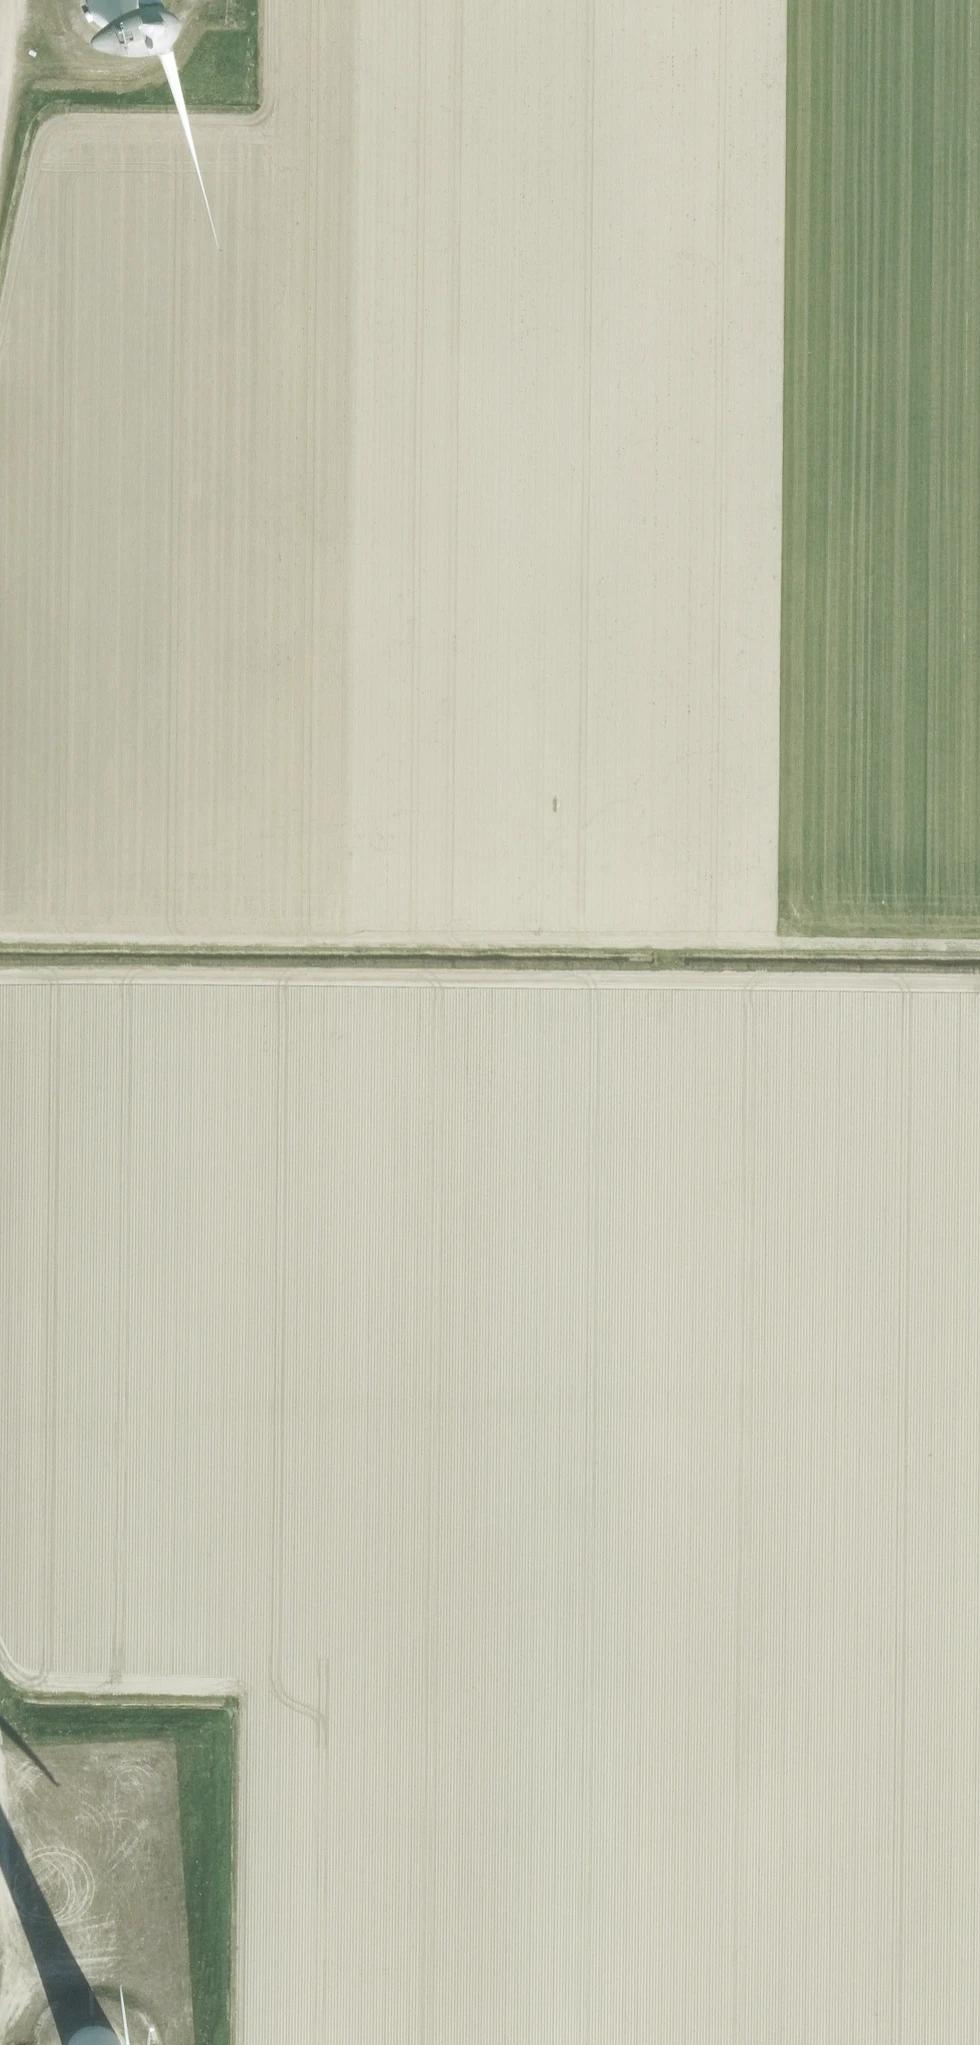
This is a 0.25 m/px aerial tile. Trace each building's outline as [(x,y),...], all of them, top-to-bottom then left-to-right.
[(82,1),(83,11),(87,19),(94,26),(101,31),(110,34),(120,34),(129,31),(137,26),(143,19),(147,11),(148,1),(148,0),(82,0),(82,1)] [(63,2044),(125,2044),(124,2040),(118,2032),(111,2026),(102,2023),(92,2022),(83,2024),(75,2028),(68,2035),(64,2043),(63,2044)]
